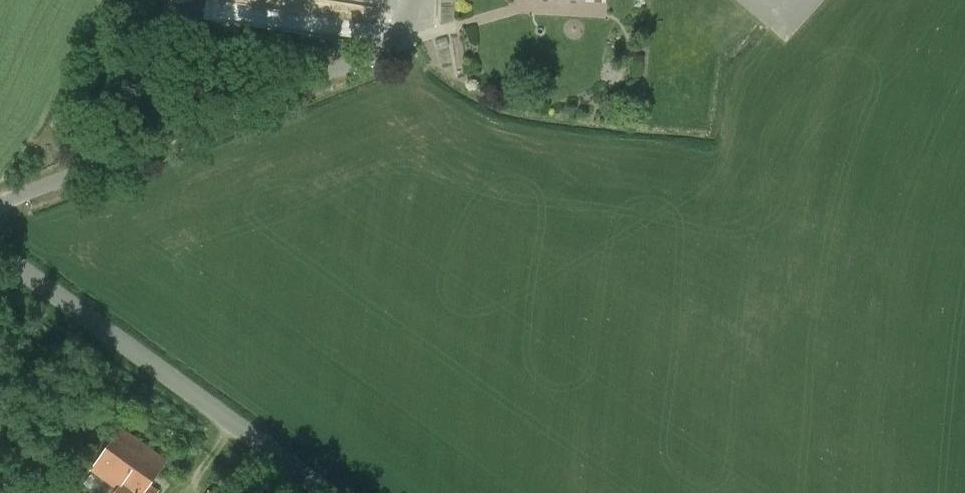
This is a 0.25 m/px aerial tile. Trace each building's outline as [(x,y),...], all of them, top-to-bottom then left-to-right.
[(148,486),(166,462),(122,429),(92,470),(119,490),(116,492),(158,492),(148,486)]
